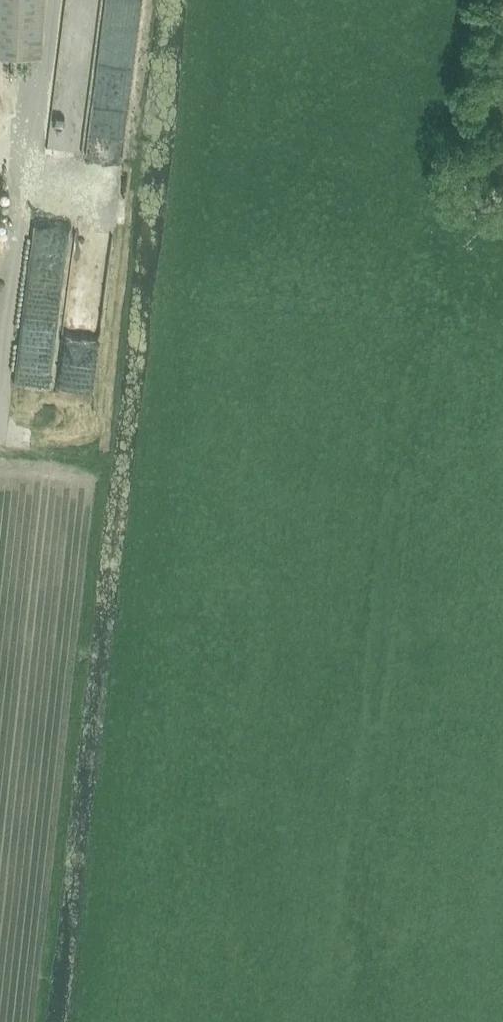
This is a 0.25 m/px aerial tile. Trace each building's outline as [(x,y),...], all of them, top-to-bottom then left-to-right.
[(40,56),(42,0),(0,0),(0,54),(40,56)]
